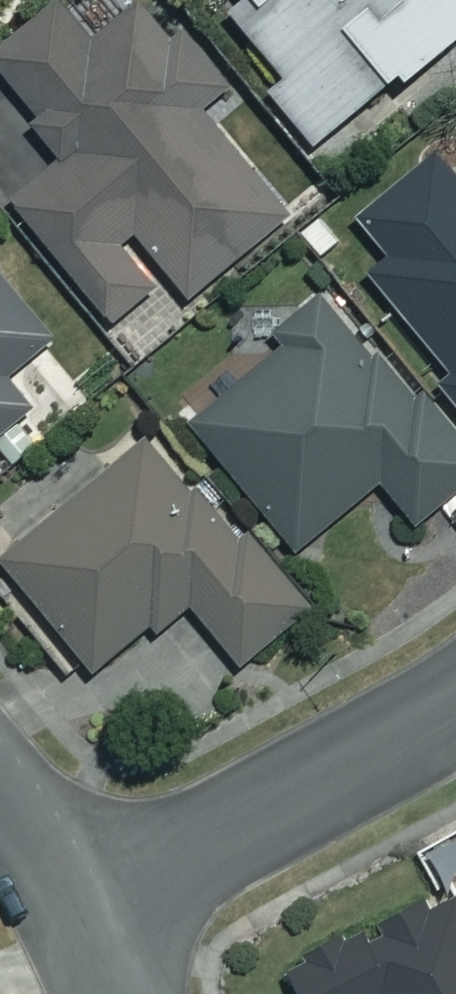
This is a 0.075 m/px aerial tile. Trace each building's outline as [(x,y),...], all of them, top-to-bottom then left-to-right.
[(228,12),(279,77),(266,88),(309,143),(392,77),(400,87),(455,43),(455,0),(243,0),(228,12)] [(35,116),(24,125),(55,165),(12,199),(110,323),(150,291),(113,244),(133,229),(185,295),(282,219),(196,109),(224,87),(200,57),(184,69),(135,7),(87,44),(54,3),(0,46),(0,71),(35,116)] [(439,158),(357,217),(387,259),(364,275),(455,403),(455,181),(439,158)] [(25,408),(3,381),(51,342),(0,280),(0,429),(25,408)] [(316,301),(267,341),(277,354),(186,429),(292,558),(382,485),(413,523),(455,488),(455,447),(382,357),(370,366),(316,301)] [(141,627),(150,639),(189,606),(238,663),(298,611),(148,436),(0,563),(0,574),(86,674),(141,627)] [(446,889),(286,976),(295,993),(455,993),(455,909),(446,889)]
